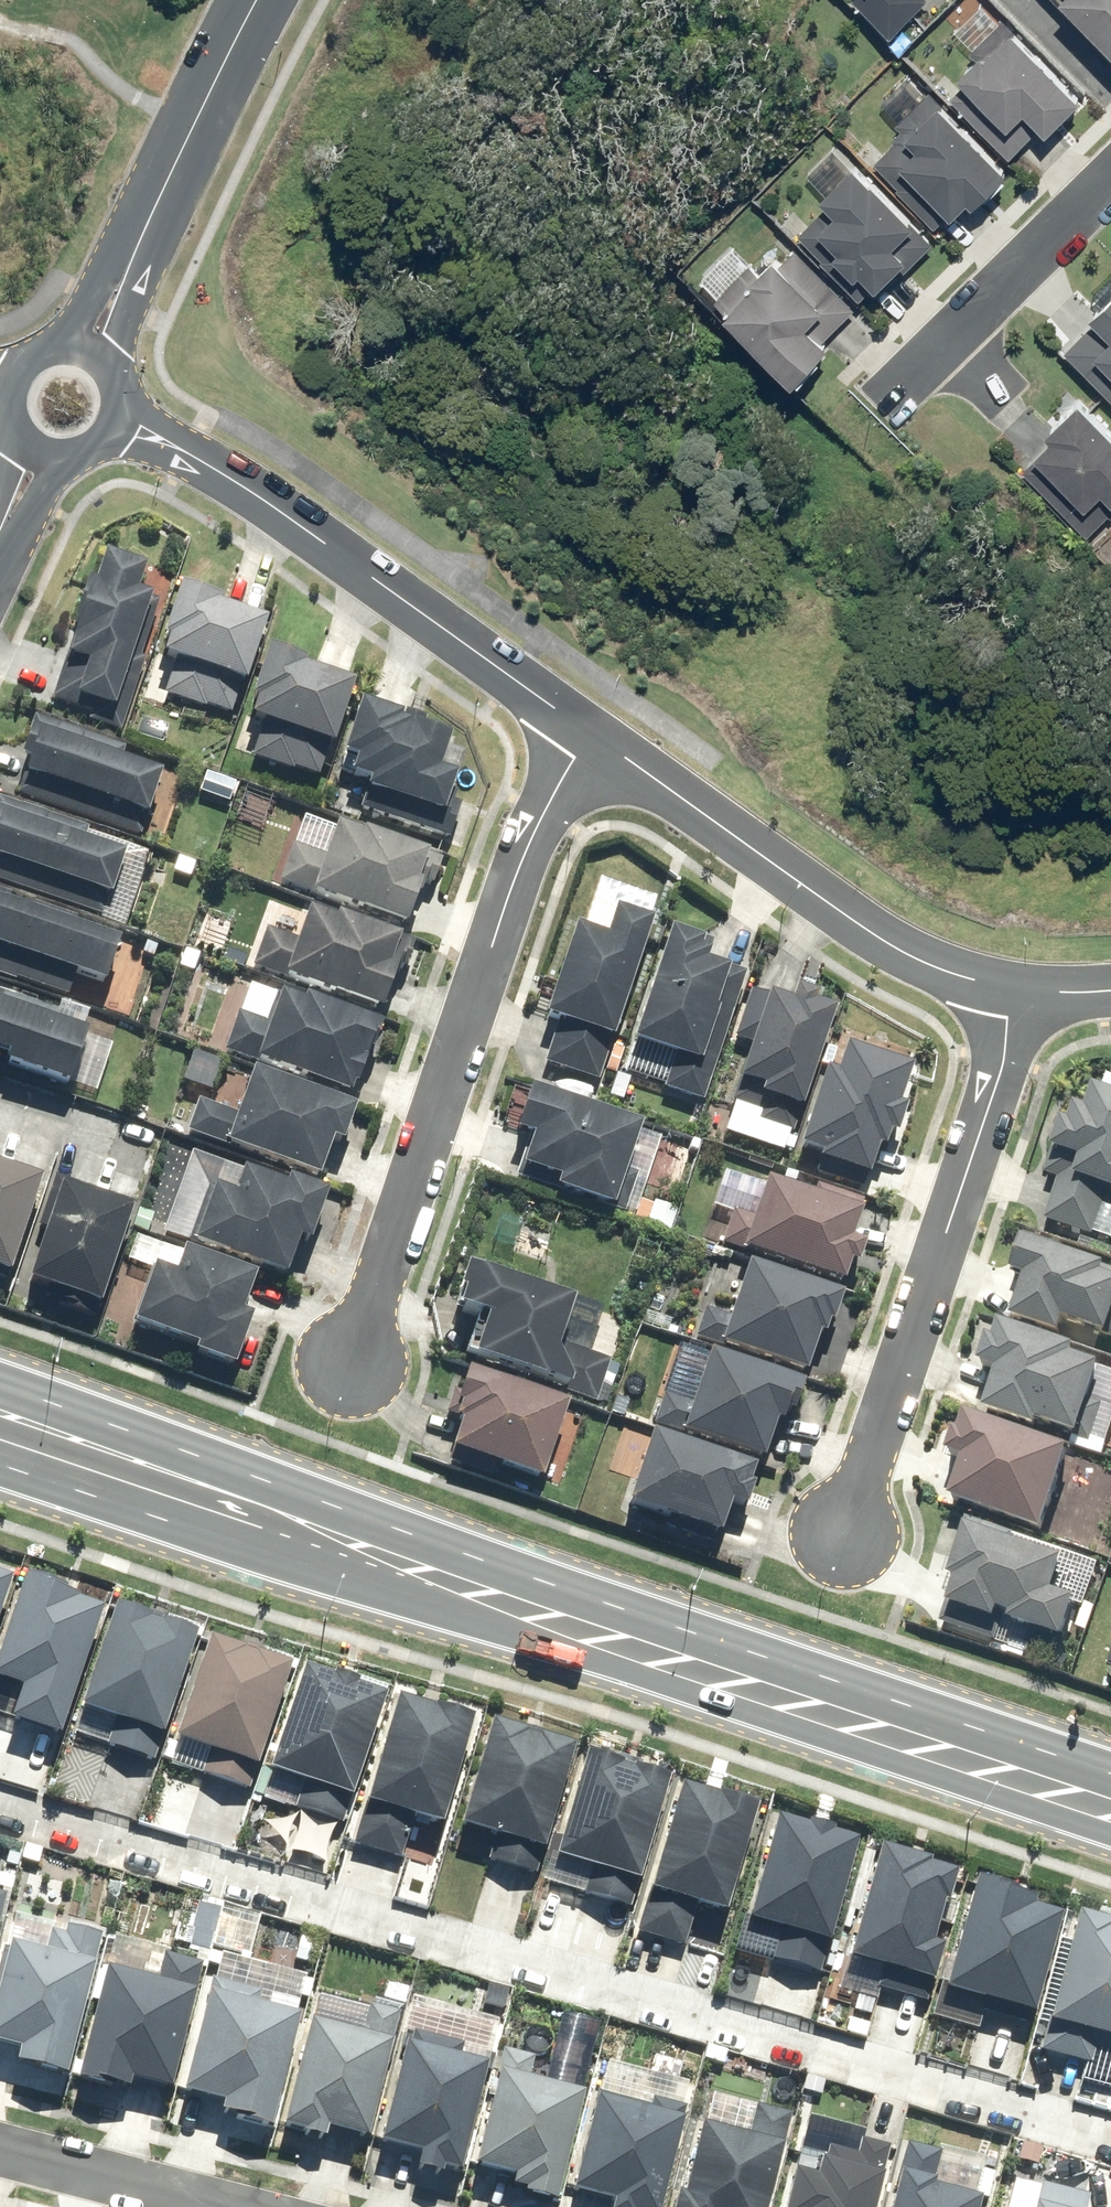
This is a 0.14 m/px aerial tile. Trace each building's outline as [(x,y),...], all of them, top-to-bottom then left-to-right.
[(929,0),(856,0),(855,0),(894,37),(929,0)] [(1110,48),(1110,0),(1067,0),(1110,48)] [(1027,109),(1049,133),(1087,98),(1010,15),(982,41),(989,48),(967,68),(972,74),(952,93),(1011,156),(1031,138),(1015,121),(1027,109)] [(970,200),(977,208),(1013,175),(933,88),(897,122),(902,127),(870,157),(938,230),(970,200)] [(910,261),(894,244),(915,224),(857,162),(824,193),(832,201),(799,232),(860,298),(877,283),(881,288),(910,261)] [(760,268),(755,262),(717,298),(793,379),(833,342),(813,320),(828,306),(841,320),(858,304),(790,230),(769,249),(775,255),(760,268)] [(1059,350),(1110,400),(1110,297),(1059,350)] [(1021,467),(1088,533),(1105,516),(1090,501),(1102,490),(1110,499),(1110,423),(1087,399),(1021,467)] [(80,586),(46,700),(94,714),(90,728),(121,736),(160,603),(134,596),(144,565),(102,553),(92,590),(80,586)] [(235,720),(263,625),(211,610),(214,600),(176,589),(161,640),(167,642),(163,656),(160,655),(146,702),(186,714),(188,707),(235,720)] [(254,759),(321,778),(347,688),(300,674),(304,662),(261,649),(245,703),(250,704),(244,725),(263,730),(254,759)] [(353,808),(442,834),(459,777),(438,771),(448,735),(356,708),(341,758),(349,761),(344,776),(361,781),(353,808)] [(118,767),(123,748),(26,719),(15,757),(27,760),(16,798),(147,837),(164,780),(118,767)] [(122,862),(83,850),(88,832),(0,806),(0,889),(105,919),(122,862)] [(323,865),(283,851),(273,884),(405,929),(431,853),(385,837),(338,821),(323,865)] [(0,892),(0,984),(64,1003),(70,981),(102,990),(117,941),(73,928),(77,915),(0,892)] [(295,944),(259,932),(248,969),(382,1015),(399,967),(389,963),(395,944),(306,914),(295,944)] [(604,1079),(648,930),(609,918),(603,937),(568,927),(541,1019),(558,1024),(547,1062),(604,1079)] [(706,1106),(743,981),(703,969),(709,948),(656,932),(624,1043),(675,1058),(665,1093),(706,1106)] [(797,1135),(832,1017),(806,1009),(809,998),(793,993),(790,1001),(749,989),(732,1046),(747,1050),(730,1106),(763,1116),(760,1124),(797,1135)] [(4,1060),(2,1068),(69,1088),(83,1038),(52,1029),(57,1013),(0,996),(0,1059),(4,1060)] [(266,1027),(234,1017),(224,1053),(352,1097),(375,1027),(302,1002),(301,1005),(276,996),(266,1027)] [(880,1141),(896,1146),(906,1112),(897,1110),(908,1071),(843,1052),(836,1076),(821,1071),(800,1144),(815,1149),(811,1165),(865,1181),(873,1152),(876,1153),(880,1141)] [(237,1112),(198,1098),(187,1136),(316,1181),(328,1145),(341,1149),(355,1109),(250,1073),(237,1112)] [(616,1217),(643,1127),(520,1091),(506,1137),(533,1145),(524,1176),(555,1185),(552,1198),(616,1217)] [(1093,1092),(1087,1109),(1077,1106),(1073,1119),(1067,1117),(1045,1182),(1059,1187),(1045,1228),(1110,1251),(1110,1098),(1093,1092)] [(309,1246),(324,1192),(176,1149),(154,1222),(166,1226),(160,1246),(289,1284),(301,1244),(309,1246)] [(0,1170),(0,1273),(11,1276),(39,1182),(0,1170)] [(848,1268),(855,1270),(861,1248),(850,1245),(862,1205),(815,1191),(813,1197),(761,1182),(751,1218),(733,1213),(723,1248),(843,1284),(848,1268)] [(127,1210),(53,1188),(23,1289),(98,1311),(127,1210)] [(1026,1237),(1014,1273),(1028,1278),(1012,1324),(1060,1340),(1065,1325),(1110,1341),(1110,1266),(1026,1237)] [(184,1360),(232,1374),(248,1321),(242,1319),(253,1282),(176,1260),(171,1275),(149,1269),(132,1327),(189,1343),(184,1360)] [(830,1333),(840,1298),(740,1268),(725,1319),(700,1311),(692,1340),(802,1373),(812,1340),(817,1342),(821,1330),(830,1333)] [(568,1392),(550,1358),(567,1303),(466,1273),(454,1314),(478,1321),(464,1366),(566,1397),(568,1392)] [(995,1328),(980,1373),(997,1378),(986,1412),(1039,1430),(1041,1425),(1108,1448),(1110,1439),(1110,1370),(1074,1358),(1075,1355),(995,1328)] [(796,1408),(802,1388),(682,1352),(672,1384),(662,1380),(648,1427),(761,1461),(772,1426),(778,1428),(785,1405),(796,1408)] [(566,1406),(467,1377),(453,1424),(456,1425),(447,1458),(542,1486),(566,1406)] [(1069,1456),(964,1420),(952,1454),(963,1458),(947,1506),(1041,1538),(1069,1456)] [(745,1492),(751,1471),(645,1440),(625,1507),(721,1536),(729,1508),(751,1515),(757,1495),(745,1492)] [(954,1583),(939,1627),(992,1646),(995,1638),(1013,1645),(1017,1632),(1032,1637),(1028,1648),(1064,1660),(1084,1602),(1056,1593),(1066,1565),(1012,1547),(1015,1540),(966,1523),(947,1580),(954,1583)] [(115,1721),(106,1748),(151,1763),(193,1634),(110,1607),(77,1708),(115,1721)] [(205,1755),(198,1778),(248,1794),(290,1665),(205,1638),(170,1744),(205,1755)] [(300,1790),(294,1809),(341,1825),(383,1696),(298,1668),(262,1778),(300,1790)] [(350,1827),(345,1840),(400,1858),(404,1845),(412,1821),(439,1830),(473,1725),(391,1699),(350,1827)] [(536,1880),(575,1759),(483,1728),(448,1833),(491,1847),(486,1864),(536,1880)] [(626,1912),(667,1788),(579,1760),(546,1861),(586,1873),(578,1896),(626,1912)] [(636,1921),(632,1932),(686,1949),(698,1912),(722,1920),(755,1817),(678,1792),(636,1921)] [(817,1976),(858,1851),(768,1822),(735,1924),(776,1937),(768,1960),(817,1976)] [(946,1909),(955,1882),(873,1856),(838,1962),(877,1975),(872,1992),(927,2010),(946,1949),(928,1943),(939,1907),(946,1909)] [(1030,2029),(1066,1919),(972,1888),(937,1998),(1030,2029)] [(1075,1922),(1033,2050),(1088,2068),(1093,2053),(1110,2059),(1110,1933),(1075,1922)] [(102,1937),(66,1928),(57,1962),(3,1948),(0,1960),(0,2051),(12,2054),(9,2068),(64,2083),(102,1937)] [(171,2089),(204,1964),(163,1953),(155,1985),(99,1971),(68,2088),(121,2102),(127,2077),(171,2089)] [(251,2007),(256,1989),(212,1977),(180,2097),(215,2107),(212,2119),(267,2133),(297,2019),(251,2007)] [(361,2144),(395,2014),(367,2007),(360,2033),(308,2019),(278,2133),(314,2142),(317,2132),(361,2144)] [(458,2062),(462,2044),(404,2029),(374,2145),(412,2155),(406,2174),(435,2181),(437,2173),(459,2179),(488,2069),(458,2062)] [(508,2180),(505,2191),(556,2205),(585,2096),(525,2080),(531,2058),(501,2050),(469,2170),(508,2180)] [(684,2107),(651,2098),(647,2113),(593,2099),(568,2194),(604,2203),(603,2206),(664,2206),(686,2126),(680,2124),(684,2107)] [(789,2118),(757,2109),(749,2142),(698,2129),(679,2201),(672,2199),(670,2206),(766,2206),(789,2118)] [(937,2156),(904,2147),(887,2206),(974,2206),(975,2203),(927,2189),(937,2156)] [(1094,2201),(1039,2185),(1033,2206),(1092,2206),(1094,2201)]
